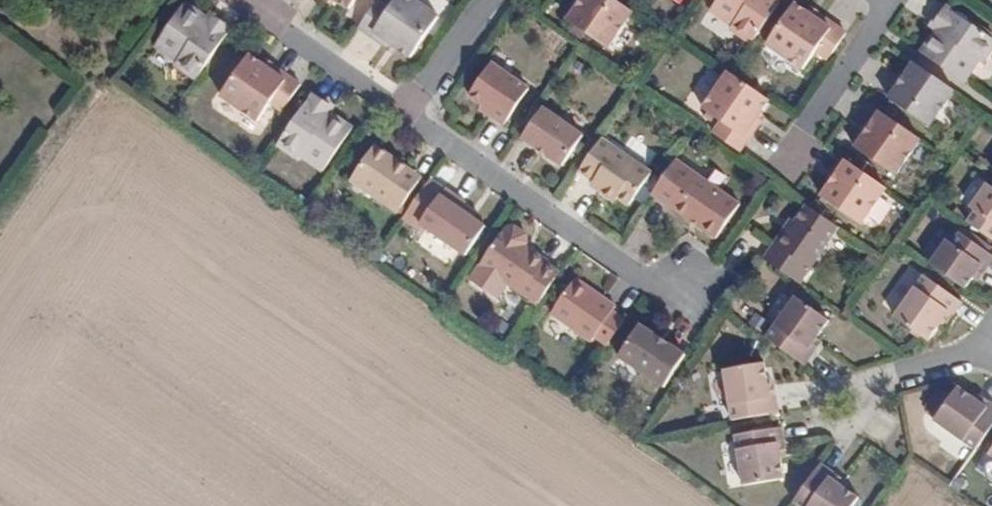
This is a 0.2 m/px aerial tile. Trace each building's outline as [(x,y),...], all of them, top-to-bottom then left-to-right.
[(323,4),(330,9),(336,1),(334,0),(326,0),(323,4)] [(336,1),(348,10),(355,0),(334,0),(336,1)] [(390,8),(378,0),(358,28),(366,34),(385,47),(389,41),(397,46),(410,55),(438,14),(419,0),(395,0),(390,8)] [(627,8),(615,0),(581,0),(568,20),(608,47),(632,12),(627,8)] [(754,42),(783,0),(718,0),(713,7),(735,22),(731,26),(754,42)] [(824,6),(815,0),(808,11),(816,16),(819,12),(824,6)] [(830,60),(849,32),(819,12),(816,16),(808,11),(796,3),(769,43),(805,69),(818,53),(830,60)] [(175,63),(172,67),(193,83),(230,29),(217,19),(211,27),(203,22),(206,18),(185,4),(153,47),(175,63)] [(321,8),(328,12),(330,9),(323,4),(321,8)] [(935,32),(920,54),(959,81),(963,84),(977,62),(981,65),(991,48),(991,41),(943,8),(935,22),(943,27),(938,34),(935,32)] [(219,16),(210,10),(206,18),(203,22),(211,27),(217,19),(219,16)] [(930,19),(925,27),(935,32),(938,34),(943,27),(935,22),(930,19)] [(385,47),(393,52),(397,46),(389,41),(385,47)] [(380,54),(388,59),(393,52),(385,47),(380,54)] [(275,55),(267,50),(260,61),(259,64),(265,68),(269,63),(275,55)] [(280,112),(299,85),(269,63),(265,68),(259,64),(260,61),(247,53),(217,96),(255,122),(268,104),(280,112)] [(889,101),(928,129),(953,93),(913,65),(889,101)] [(484,108),(493,115),(490,119),(504,129),(529,93),(491,68),(470,99),(484,108)] [(771,100),(731,74),(729,72),(703,109),(721,121),(713,133),(741,152),(760,123),(756,121),(762,112),(771,100)] [(327,104),(313,94),(278,146),(300,161),(304,157),(325,172),(353,130),(330,114),(328,117),(322,112),(327,104)] [(337,105),(330,100),(327,104),(322,112),(328,117),(330,114),(337,105)] [(484,108),(481,113),(490,119),(493,115),(484,108)] [(584,140),(544,112),(523,142),(562,169),(584,140)] [(767,128),(773,120),(762,112),(756,121),(760,123),(767,128)] [(855,150),(895,177),(919,142),(880,113),(855,150)] [(561,171),(562,169),(523,142),(521,144),(561,171)] [(602,191),(599,195),(615,205),(617,202),(625,208),(647,175),(603,143),(581,175),(594,185),(602,191)] [(417,185),(399,171),(403,165),(377,146),(353,182),(397,215),(417,185)] [(821,198),(860,226),(885,191),(846,163),(821,198)] [(737,208),(677,164),(653,198),(716,241),(737,208)] [(417,185),(421,178),(403,165),(399,171),(417,185)] [(594,185),(591,189),(599,195),(602,191),(594,185)] [(967,223),(991,241),(991,190),(985,186),(969,206),(976,210),(967,223)] [(445,191),(440,199),(425,189),(406,218),(466,259),(485,230),(474,222),(460,213),(465,205),(445,191)] [(597,197),(613,208),(615,205),(599,195),(597,197)] [(788,233),(783,230),(764,262),(799,286),(839,230),(805,206),(788,233)] [(474,222),(478,217),(464,207),(460,213),(474,222)] [(502,234),(479,265),(538,306),(557,279),(544,270),(527,258),(521,254),(526,248),(526,237),(515,229),(505,236),(502,234)] [(929,265),(965,290),(973,280),(980,270),(985,274),(991,264),(991,259),(959,235),(952,245),(946,241),(929,265)] [(547,267),(530,255),(527,258),(544,270),(547,267)] [(973,280),(977,284),(985,274),(980,270),(973,280)] [(940,322),(947,312),(952,316),(961,305),(922,277),(892,318),(925,343),(940,322)] [(591,344),(595,338),(607,346),(623,322),(612,314),(616,308),(574,281),(550,316),(591,344)] [(795,298),(766,340),(805,367),(815,354),(809,350),(817,340),(829,322),(795,298)] [(940,322),(945,327),(952,316),(947,312),(940,322)] [(687,355),(641,326),(620,358),(664,388),(687,355)] [(815,354),(822,344),(817,340),(809,350),(815,354)] [(732,422),(779,414),(776,400),(769,401),(767,388),(763,366),(723,372),(732,422)] [(776,400),(774,387),(767,388),(769,401),(776,400)] [(934,420),(977,451),(991,430),(991,403),(987,408),(977,401),(959,387),(934,420)] [(991,403),(981,396),(977,401),(987,408),(991,403)] [(742,484),(783,477),(779,455),(777,443),(784,442),(781,427),(733,435),(742,484)] [(779,455),(786,454),(784,442),(777,443),(779,455)] [(823,463),(795,503),(799,505),(854,505),(860,498),(841,484),(830,476),(834,471),(823,463)] [(841,484),(845,478),(834,471),(830,476),(841,484)]
